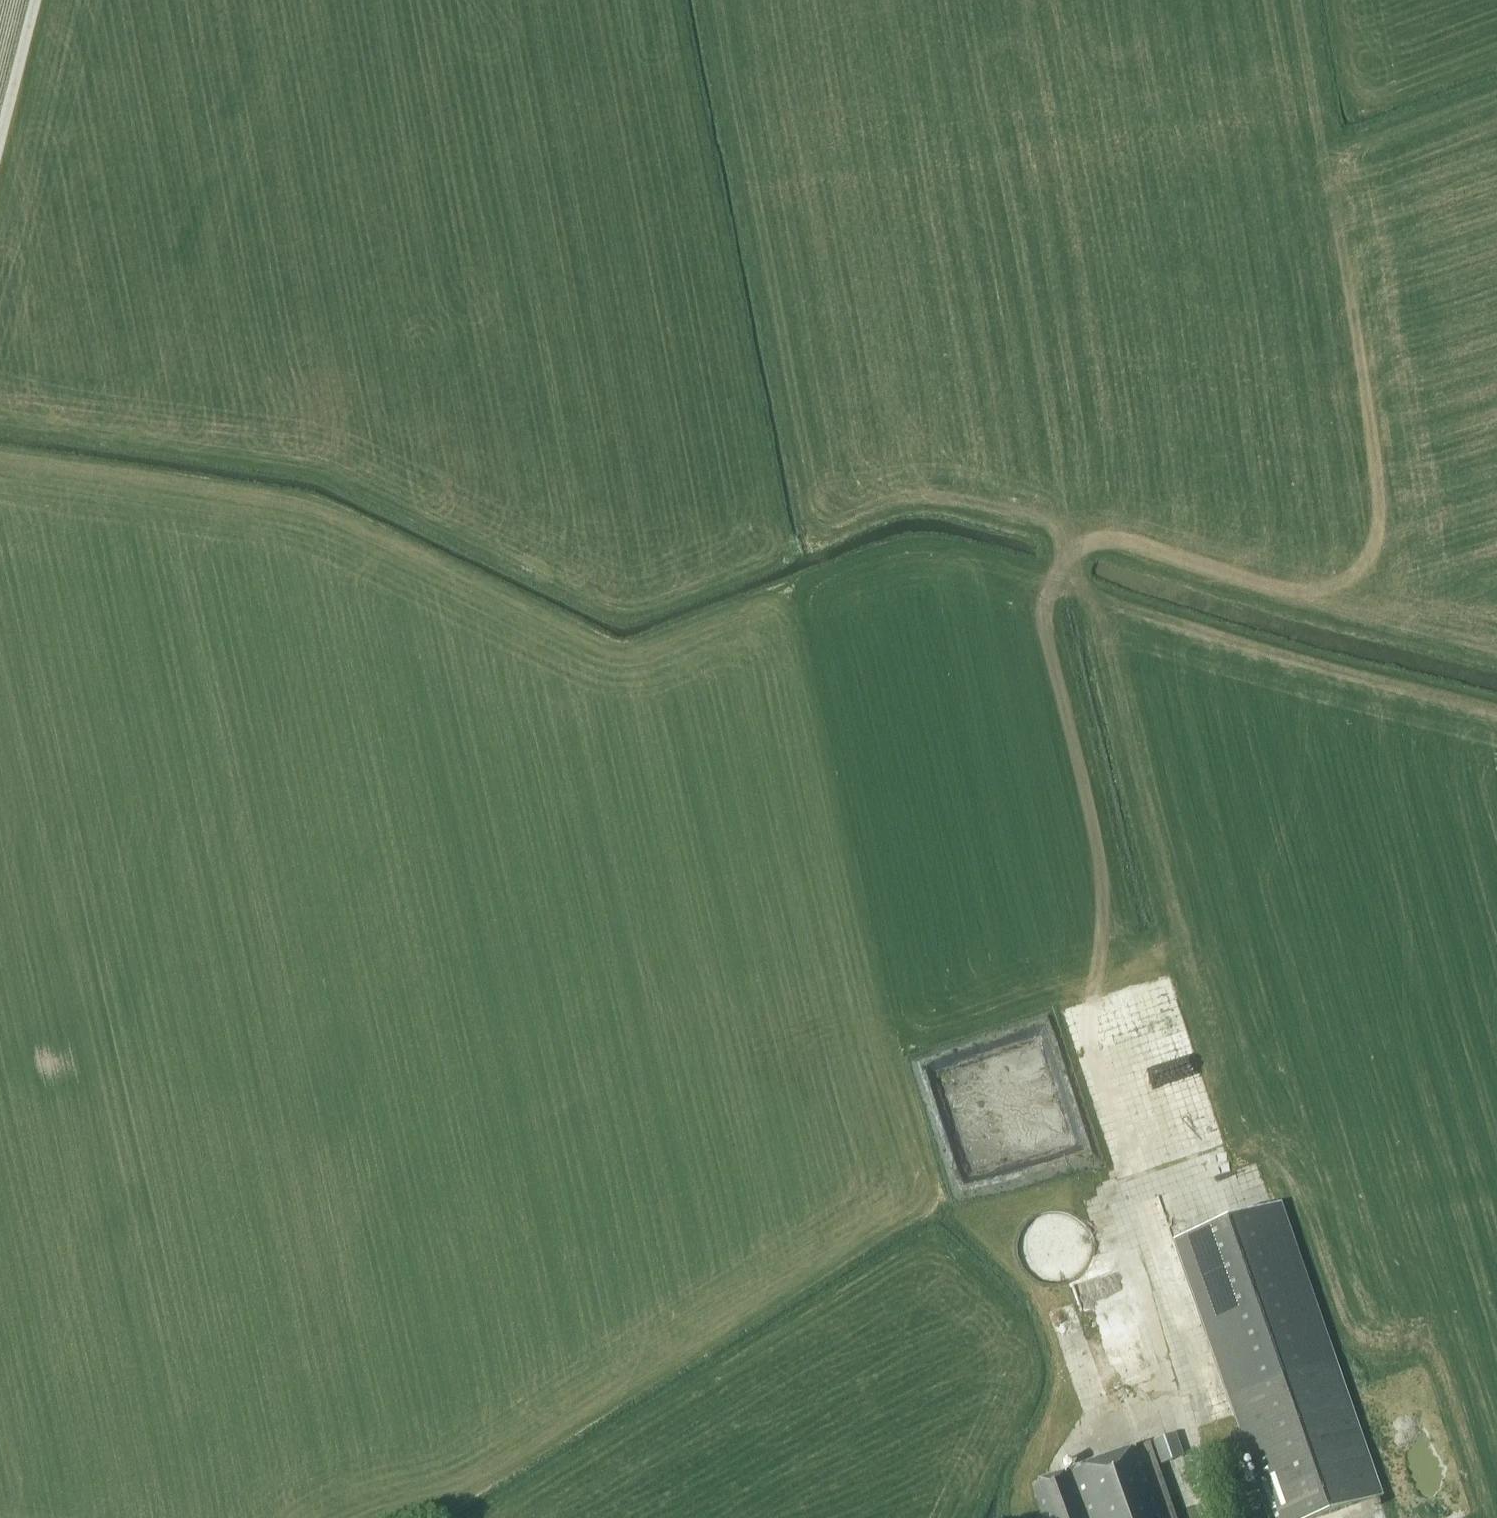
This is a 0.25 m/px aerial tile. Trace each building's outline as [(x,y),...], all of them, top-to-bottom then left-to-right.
[(1379,1496),(1278,1204),(1178,1239),(1261,1478),(1257,1479),(1270,1517),(1316,1517),(1379,1496)] [(1064,1348),(1075,1345),(1068,1316),(1057,1319),(1064,1348)] [(1123,1370),(1135,1367),(1126,1338),(1115,1341),(1123,1370)] [(1152,1443),(1160,1465),(1185,1456),(1177,1434),(1152,1443)] [(1151,1444),(1034,1486),(1046,1517),(1177,1517),(1151,1444)]
